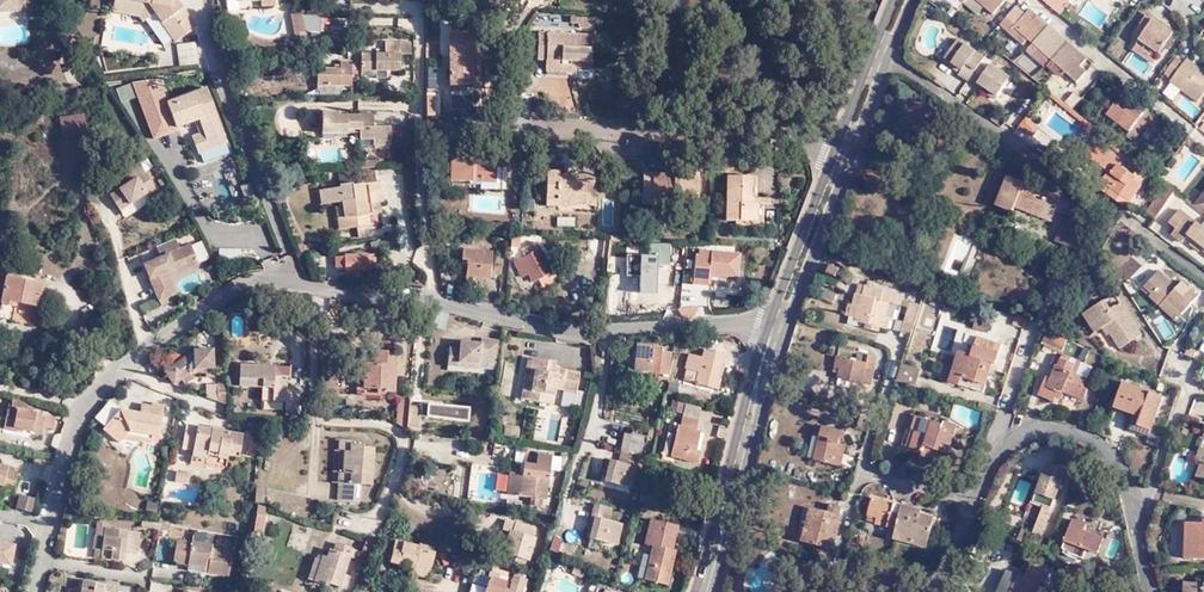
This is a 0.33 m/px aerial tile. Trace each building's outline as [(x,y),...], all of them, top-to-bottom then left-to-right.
[(29,9),(30,15),(43,14),(42,0),(0,0),(0,11),(29,9)] [(159,15),(152,5),(127,0),(119,0),(117,7),(159,15)] [(159,15),(179,43),(200,28),(181,0),(127,0),(152,5),(159,15)] [(983,0),(967,0),(964,3),(978,15),(981,17),(987,9),(990,6),(983,0)] [(990,6),(987,9),(996,16),(1010,0),(983,0),(990,6)] [(1062,1),(1063,2),(1072,8),(1077,0),(1062,0),(1062,1)] [(1084,0),(1077,0),(1072,8),(1069,12),(1075,16),(1086,1),(1084,0)] [(1069,12),(1072,8),(1063,2),(1058,11),(1066,17),(1069,12)] [(1015,6),(1005,17),(1028,37),(1025,40),(1033,46),(1049,26),(1036,16),(1033,21),(1015,6)] [(28,43),(26,10),(0,11),(0,45),(28,43)] [(300,10),(300,13),(304,32),(319,31),(321,11),(300,10)] [(298,41),(306,39),(304,32),(300,13),(289,14),(293,37),(298,36),(298,41)] [(589,16),(568,15),(568,21),(577,21),(576,26),(589,27),(589,16)] [(1142,43),(1161,56),(1176,34),(1149,15),(1136,33),(1142,38),(1139,42),(1142,43)] [(998,25),(1022,45),(1025,40),(1028,37),(1005,17),(998,25)] [(1068,43),(1049,26),(1033,46),(1040,51),(1042,50),(1054,59),(1068,43)] [(590,57),(590,32),(538,30),(537,54),(556,55),(556,62),(570,62),(570,57),(590,57)] [(474,31),(449,31),(449,82),(474,83),(474,31)] [(362,52),(362,61),(362,68),(377,68),(386,68),(386,74),(399,74),(398,53),(398,39),(383,40),(384,51),(362,52)] [(410,39),(398,39),(398,53),(410,52),(410,39)] [(970,85),(982,68),(986,61),(959,42),(946,61),(964,74),(961,78),(970,85)] [(1087,58),(1068,43),(1054,59),(1067,70),(1065,73),(1078,84),(1087,73),(1080,67),(1087,58)] [(1156,63),(1161,56),(1142,43),(1137,51),(1156,63)] [(1054,59),(1042,50),(1040,51),(1033,46),(1029,50),(1025,52),(1043,68),(1049,64),(1054,59)] [(352,86),(352,74),(351,61),(351,50),(346,51),(346,62),(338,61),(339,68),(317,69),(318,86),(352,86)] [(1065,73),(1067,70),(1054,59),(1049,64),(1046,66),(1060,79),(1065,73)] [(1176,59),(1165,75),(1174,81),(1172,83),(1184,93),(1198,103),(1203,95),(1203,73),(1197,68),(1195,71),(1185,64),(1184,65),(1176,59)] [(362,74),(362,68),(362,61),(351,61),(352,74),(362,74)] [(964,74),(946,61),(943,65),(961,78),(964,74)] [(1188,61),(1185,64),(1195,71),(1197,68),(1188,61)] [(989,72),(982,68),(970,85),(977,90),(980,86),(999,100),(1012,81),(992,68),(989,72)] [(116,87),(120,103),(135,98),(131,83),(116,87)] [(1184,93),(1172,83),(1169,88),(1181,97),(1184,93)] [(996,104),(999,100),(980,86),(977,90),(996,104)] [(1065,104),(1072,110),(1082,98),(1075,92),(1065,104)] [(198,94),(168,105),(170,110),(146,119),(156,141),(179,132),(179,128),(200,120),(205,132),(193,137),(200,154),(228,143),(215,108),(204,112),(198,94)] [(1143,112),(1123,98),(1117,105),(1114,104),(1107,114),(1138,137),(1148,125),(1141,118),(1143,112)] [(80,110),(57,114),(59,131),(84,128),(80,110)] [(360,131),(361,116),(342,115),(342,110),(324,111),(324,122),(324,130),(360,131)] [(370,113),(361,113),(361,116),(360,131),(360,137),(375,138),(375,143),(401,144),(402,125),(375,125),(375,118),(371,117),(370,113)] [(316,137),(360,137),(360,131),(324,130),(324,122),(317,122),(316,137)] [(1028,125),(1022,131),(1034,141),(1040,133),(1028,125)] [(1083,130),(1088,135),(1093,129),(1087,125),(1083,130)] [(1194,142),(1190,139),(1184,146),(1189,149),(1194,142)] [(196,178),(213,213),(251,194),(227,144),(200,157),(208,173),(196,178)] [(1099,164),(1105,156),(1095,148),(1089,158),(1099,164)] [(504,154),(494,154),(494,159),(473,159),(473,153),(450,153),(450,177),(478,178),(488,178),(493,172),(504,173),(504,154)] [(1110,172),(1116,164),(1105,156),(1099,164),(1110,172)] [(156,192),(136,162),(121,172),(128,181),(107,195),(116,209),(142,194),(145,199),(156,192)] [(1116,191),(1112,198),(1130,211),(1149,182),(1141,177),(1138,181),(1116,164),(1110,172),(1114,175),(1107,185),(1109,187),(1116,191)] [(345,170),(337,170),(338,183),(350,181),(350,184),(373,181),(373,169),(369,170),(345,170)] [(700,170),(678,170),(678,176),(656,176),(656,169),(645,169),(645,189),(654,189),(654,195),(698,196),(700,170)] [(557,171),(546,171),(545,197),(574,198),(573,202),(594,202),(594,181),(574,181),(574,176),(557,175),(557,171)] [(504,186),(504,173),(493,172),(488,178),(478,178),(478,185),(504,186)] [(755,175),(729,174),(727,220),(758,222),(759,202),(754,202),(755,175)] [(1055,211),(1059,199),(1008,178),(1001,197),(1008,200),(1004,210),(1016,215),(1018,211),(1021,204),(1045,216),(1043,222),(1049,224),(1055,211)] [(380,180),(373,181),(350,184),(350,181),(338,183),(338,186),(319,188),(320,202),(340,200),(342,215),(336,216),(337,227),(354,225),(367,224),(368,224),(366,202),(372,201),(383,200),(380,180)] [(1105,193),(1112,198),(1116,191),(1109,187),(1105,193)] [(1159,224),(1178,196),(1170,189),(1150,217),(1159,224)] [(1008,200),(1001,197),(996,208),(1004,210),(1008,200)] [(1088,215),(1059,199),(1055,211),(1067,217),(1068,214),(1084,222),(1088,215)] [(375,227),(372,201),(366,202),(368,224),(367,224),(367,228),(375,227)] [(1018,211),(1043,222),(1045,216),(1021,204),(1018,211)] [(1181,217),(1173,228),(1180,233),(1174,240),(1186,249),(1192,241),(1198,246),(1203,250),(1203,233),(1181,217)] [(367,224),(354,225),(355,235),(368,234),(367,228),(367,224)] [(176,249),(171,239),(152,246),(157,257),(140,264),(155,300),(170,295),(162,277),(160,271),(172,266),(175,270),(194,262),(186,245),(176,249)] [(380,256),(377,242),(370,243),(371,253),(373,253),(373,256),(380,256)] [(524,257),(514,262),(522,277),(528,274),(532,281),(553,270),(538,244),(521,252),(524,257)] [(1203,257),(1203,250),(1198,246),(1192,253),(1201,259),(1203,256),(1203,257)] [(493,253),(464,249),(460,269),(467,270),(466,275),(490,278),(493,253)] [(698,254),(695,283),(709,284),(710,272),(738,274),(739,251),(698,249),(698,254)] [(373,268),(373,256),(373,253),(371,253),(339,253),(339,257),(331,258),(330,267),(338,267),(338,269),(342,269),(342,276),(358,277),(358,268),(373,268)] [(609,256),(607,267),(620,269),(620,273),(628,274),(631,259),(609,256)] [(162,277),(175,270),(172,266),(160,271),(162,277)] [(841,268),(831,266),(829,273),(839,277),(841,268)] [(8,267),(0,310),(0,319),(10,321),(16,300),(37,304),(42,281),(22,277),(23,270),(8,267)] [(1164,300),(1180,314),(1197,295),(1179,280),(1176,286),(1156,270),(1139,291),(1154,304),(1158,299),(1161,302),(1164,300)] [(851,284),(854,276),(842,271),(839,280),(851,284)] [(881,329),(884,317),(889,301),(901,304),(904,295),(868,285),(858,322),(870,324),(868,329),(881,330),(881,329)] [(1088,309),(1099,327),(1104,324),(1119,348),(1139,335),(1113,294),(1088,309)] [(1174,321),(1180,314),(1164,300),(1161,302),(1158,299),(1154,304),(1174,321)] [(16,302),(13,318),(35,323),(39,307),(16,302)] [(164,317),(175,312),(170,303),(159,309),(164,317)] [(1092,331),(1099,327),(1088,309),(1082,312),(1092,331)] [(435,312),(433,326),(444,328),(447,314),(435,312)] [(995,320),(981,316),(978,325),(992,330),(995,320)] [(881,329),(888,330),(892,318),(884,317),(881,329)] [(234,322),(234,334),(241,335),(242,323),(234,322)] [(1067,340),(1055,335),(1047,331),(1042,345),(1062,352),(1067,340)] [(995,364),(1003,342),(987,336),(986,339),(982,338),(980,344),(976,343),(973,353),(961,349),(951,379),(984,390),(992,364),(995,364)] [(496,358),(499,340),(480,338),(479,342),(459,340),(458,346),(448,346),(446,362),(458,364),(458,359),(477,361),(477,356),(496,358)] [(179,378),(187,373),(201,361),(211,361),(219,361),(218,341),(198,342),(169,364),(179,378)] [(649,365),(649,371),(656,372),(656,376),(667,378),(670,351),(660,350),(660,346),(636,343),(633,364),(649,365)] [(1088,350),(1079,346),(1076,354),(1084,358),(1088,350)] [(384,349),(373,348),(372,361),(361,361),(360,385),(378,387),(378,391),(391,392),(393,365),(389,365),(390,355),(384,354),(384,349)] [(701,353),(687,351),(682,377),(692,380),(720,387),(723,376),(718,375),(722,359),(726,360),(727,351),(711,348),(711,351),(702,349),(701,353)] [(1082,384),(1088,366),(1055,352),(1035,393),(1052,401),(1053,397),(1058,397),(1062,391),(1080,399),(1085,386),(1082,384)] [(527,378),(531,356),(526,355),(519,397),(529,398),(532,379),(527,378)] [(869,385),(876,358),(868,356),(866,363),(838,355),(835,364),(840,366),(836,379),(859,386),(860,382),(869,385)] [(546,364),(547,358),(531,356),(527,378),(532,379),(529,398),(551,401),(554,385),(575,388),(577,369),(554,365),(546,364)] [(285,364),(240,359),(237,379),(259,382),(257,394),(281,397),(280,406),(295,408),(296,386),(284,384),(285,364)] [(201,361),(187,373),(190,377),(204,368),(211,367),(211,361),(201,361)] [(905,364),(901,362),(895,381),(899,381),(905,364)] [(899,381),(914,386),(919,368),(905,364),(899,381)] [(231,376),(222,377),(223,395),(233,399),(231,376)] [(1150,430),(1154,417),(1162,391),(1120,376),(1112,402),(1135,410),(1142,412),(1137,426),(1150,430)] [(668,381),(665,393),(675,395),(678,384),(668,381)] [(140,426),(138,432),(154,435),(160,397),(147,395),(147,397),(138,396),(136,404),(116,401),(99,423),(113,435),(118,429),(124,423),(140,426)] [(41,426),(43,413),(43,411),(25,408),(27,400),(9,397),(7,404),(4,404),(2,416),(13,418),(13,424),(20,426),(40,431),(41,426)] [(402,428),(406,398),(395,397),(392,427),(402,428)] [(402,428),(405,428),(415,429),(418,399),(406,398),(402,428)] [(996,409),(998,404),(978,398),(977,404),(996,409)] [(681,401),(669,399),(667,409),(679,412),(681,402),(681,401)] [(679,415),(697,420),(701,405),(683,400),(679,415)] [(1142,412),(1135,410),(1130,424),(1137,426),(1142,412)] [(54,414),(43,413),(41,426),(52,428),(54,414)] [(911,428),(915,415),(910,413),(900,444),(911,447),(915,429),(911,428)] [(694,429),(697,420),(679,415),(678,422),(674,422),(668,453),(693,459),(700,430),(694,429)] [(948,448),(952,433),(940,429),(942,422),(915,415),(911,428),(915,429),(911,447),(924,451),(926,443),(939,446),(948,448)] [(2,416),(0,425),(20,429),(20,426),(13,424),(13,418),(2,416)] [(1163,420),(1154,417),(1150,430),(1148,435),(1158,439),(1163,420)] [(190,449),(205,452),(205,449),(236,454),(239,430),(211,426),(210,429),(206,428),(207,425),(183,422),(179,446),(190,448),(190,449)] [(940,429),(952,433),(954,425),(942,422),(940,429)] [(118,429),(138,432),(140,426),(124,423),(118,429)] [(506,425),(505,435),(519,436),(520,427),(506,425)] [(650,438),(653,438),(656,427),(648,427),(646,440),(649,441),(650,438)] [(833,464),(837,448),(841,432),(825,427),(822,438),(819,437),(813,459),(833,464)] [(347,433),(334,431),(332,445),(338,446),(336,467),(331,467),(330,480),(334,480),(332,494),(350,496),(352,479),(353,467),(364,468),(368,445),(359,443),(360,439),(346,438),(347,433)] [(622,448),(639,452),(644,435),(626,431),(622,448)] [(255,456),(256,438),(247,438),(246,456),(255,456)] [(935,457),(939,446),(926,443),(924,451),(922,454),(935,457)] [(1203,458),(1203,459),(1203,448),(1199,446),(1196,456),(1203,458)] [(629,485),(639,452),(622,448),(621,448),(618,459),(609,457),(603,479),(629,485)] [(844,449),(837,448),(833,464),(840,465),(844,449)] [(558,469),(566,470),(571,452),(560,451),(558,469)] [(520,494),(529,495),(537,496),(544,497),(551,455),(536,453),(535,464),(523,463),(522,474),(509,472),(506,494),(519,495),(520,494)] [(56,466),(57,461),(33,456),(32,462),(49,465),(56,466)] [(12,485),(16,465),(0,462),(0,483),(2,483),(12,485)] [(496,498),(503,471),(476,465),(469,494),(479,496),(480,494),(496,498)] [(352,479),(363,480),(364,468),(353,467),(352,479)] [(1050,510),(1063,473),(1046,467),(1044,477),(1040,477),(1030,504),(1050,510)] [(188,485),(189,472),(175,471),(174,484),(188,485)] [(1070,490),(1079,493),(1085,478),(1075,474),(1070,490)] [(603,479),(602,484),(629,492),(631,488),(603,479)] [(11,492),(12,485),(2,483),(1,490),(11,492)] [(263,483),(255,483),(255,497),(263,497),(263,483)] [(34,497),(18,495),(16,507),(32,511),(34,497)] [(537,496),(529,495),(529,504),(536,505),(537,496)] [(896,530),(902,507),(873,498),(868,515),(877,518),(876,524),(896,530)] [(593,515),(590,530),(588,537),(615,545),(620,522),(607,520),(610,506),(592,502),(590,514),(593,515)] [(253,507),(253,533),(265,533),(266,507),(253,507)] [(914,510),(902,507),(896,530),(894,539),(913,545),(915,539),(928,543),(935,522),(912,514),(914,510)] [(833,553),(841,521),(835,520),(838,511),(829,510),(828,518),(802,511),(796,531),(804,533),(801,546),(833,553)] [(936,517),(914,510),(912,514),(935,522),(936,517)] [(665,555),(669,545),(675,521),(650,515),(642,541),(651,543),(643,575),(665,581),(673,557),(665,555)] [(1102,549),(1107,534),(1085,527),(1086,520),(1074,518),(1065,546),(1069,552),(1087,557),(1090,547),(1102,549)] [(533,525),(514,520),(512,529),(509,527),(503,550),(527,557),(532,535),(530,534),(533,525)] [(1189,521),(1183,556),(1203,560),(1203,525),(1189,521)] [(140,528),(127,526),(126,531),(114,529),(115,524),(104,522),(103,529),(94,528),(92,542),(101,543),(100,552),(121,556),(123,545),(136,546),(140,528)] [(369,552),(374,535),(364,533),(359,549),(369,552)] [(205,565),(204,569),(225,573),(229,548),(209,545),(210,542),(174,536),(171,558),(186,561),(205,565)] [(324,552),(322,551),(314,577),(327,581),(328,577),(344,582),(347,571),(342,569),(347,550),(353,552),(355,545),(336,538),(333,546),(327,544),(324,552)] [(915,539),(913,545),(926,549),(928,543),(915,539)] [(91,551),(100,552),(101,543),(92,542),(91,551)] [(416,548),(392,543),(387,565),(409,570),(408,576),(426,580),(432,555),(415,551),(416,548)] [(676,547),(669,545),(665,555),(673,557),(676,547)] [(314,577),(322,551),(314,548),(306,575),(314,577)] [(185,567),(204,569),(205,565),(186,561),(185,567)] [(1054,571),(1033,563),(1027,578),(1019,575),(1012,591),(1035,591),(1039,583),(1046,586),(1054,571)] [(1060,578),(1054,571),(1046,586),(1055,590),(1060,578)] [(92,576),(78,573),(76,583),(80,584),(79,591),(112,591),(113,587),(101,585),(102,583),(91,581),(92,576)] [(489,574),(484,591),(521,591),(524,584),(513,580),(511,586),(503,584),(505,579),(489,574)]
